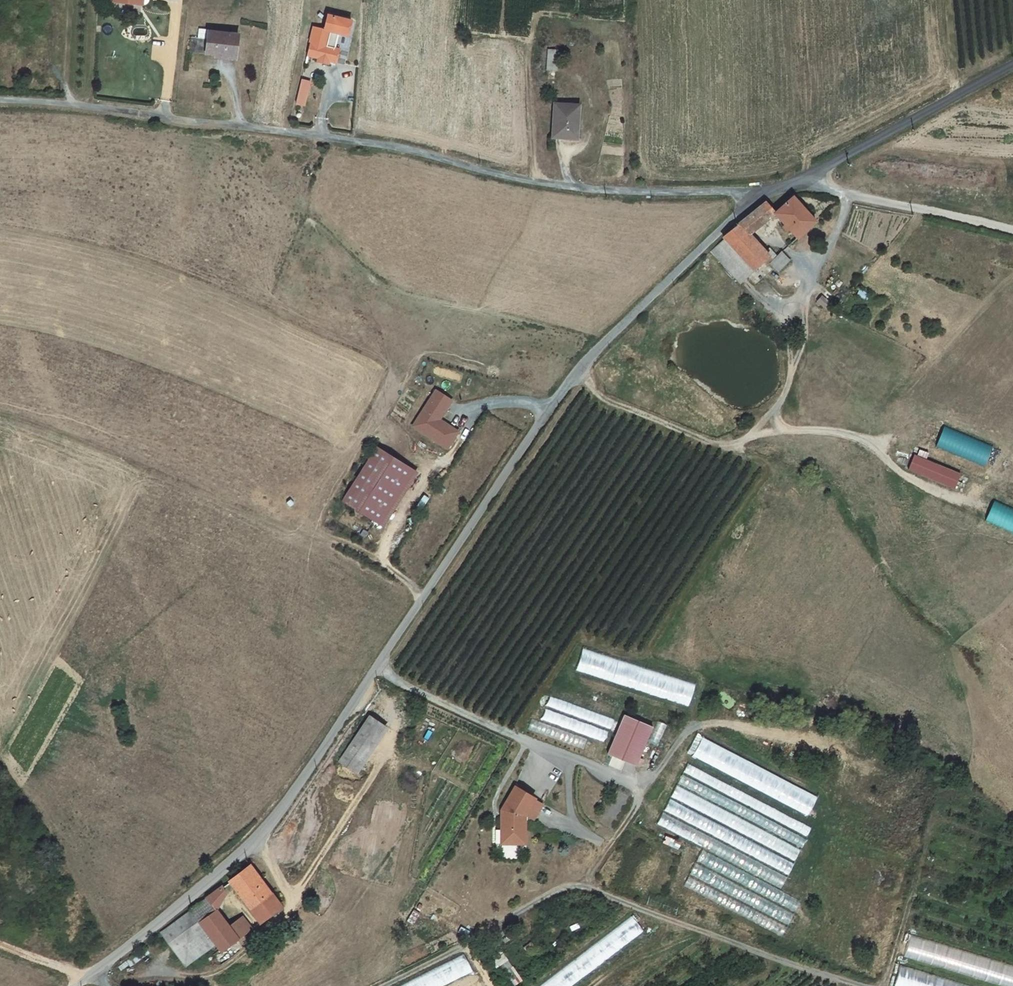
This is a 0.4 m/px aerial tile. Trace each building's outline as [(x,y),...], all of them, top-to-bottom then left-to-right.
[(322,26),(318,42),(335,45),(339,30),(346,32),(356,34),(359,19),(336,14),(333,29),(322,26)] [(859,37),(856,28),(847,30),(850,40),(859,37)] [(339,30),(335,45),(343,47),(346,32),(339,30)] [(335,45),(318,42),(315,54),(344,61),(347,48),(343,47),(335,45)] [(202,76),(220,77),(221,53),(203,53),(202,76)] [(248,54),(221,53),(220,77),(246,78),(248,54)] [(325,77),(311,74),(304,105),(320,108),(325,77)] [(597,150),(596,113),(565,112),(564,150),(597,150)] [(815,225),(793,202),(774,217),(797,241),(815,225)] [(774,217),(764,207),(756,214),(742,225),(727,238),(723,242),(733,252),(750,237),(774,217)] [(750,237),(733,252),(754,272),(763,262),(769,267),(775,262),(750,237)] [(733,252),(723,242),(708,256),(740,285),(754,272),(733,252)] [(821,300),(815,306),(821,311),(826,306),(821,300)] [(434,392),(429,401),(445,411),(450,402),(434,392)] [(429,401),(412,428),(446,450),(457,433),(438,421),(445,411),(429,401)] [(375,449),(342,502),(374,522),(408,469),(375,449)] [(953,452),(950,459),(966,465),(968,458),(953,452)] [(962,475),(915,455),(909,470),(955,489),(962,475)] [(994,500),(986,522),(1012,533),(1012,508),(994,500)] [(583,648),(576,670),(654,694),(657,686),(647,682),(645,687),(631,683),(633,676),(629,675),(628,680),(617,677),(622,660),(583,648)] [(610,729),(614,720),(591,711),(587,720),(610,729)] [(653,725),(625,714),(609,754),(637,765),(653,725)] [(388,729),(370,717),(341,759),(360,770),(388,729)] [(583,749),(587,739),(532,719),(528,729),(583,749)] [(605,740),(608,729),(578,723),(576,733),(605,740)] [(691,758),(810,813),(819,793),(700,739),(691,758)] [(514,790),(500,813),(500,833),(504,833),(504,841),(524,842),(524,818),(525,817),(534,802),(514,790)] [(541,806),(534,802),(525,817),(532,821),(541,806)] [(783,824),(798,831),(802,823),(787,816),(783,824)] [(524,847),(524,842),(504,841),(504,833),(500,833),(500,846),(524,847)] [(281,907),(250,864),(241,871),(247,879),(235,887),(261,922),(281,907)] [(247,879),(241,871),(230,879),(235,887),(247,879)] [(189,909),(215,944),(221,952),(238,940),(230,928),(212,902),(227,891),(223,885),(189,909)] [(187,967),(215,944),(189,909),(161,931),(187,967)] [(238,940),(252,929),(243,917),(230,928),(238,940)] [(532,985),(567,985),(646,934),(635,918),(532,985)] [(935,964),(940,944),(911,937),(906,957),(935,964)] [(473,970),(464,953),(418,976),(424,985),(440,985),(473,970)] [(966,964),(968,964),(964,976),(1001,985),(1012,985),(1012,966),(968,954),(966,964)] [(895,985),(940,985),(942,978),(900,967),(895,985)]
